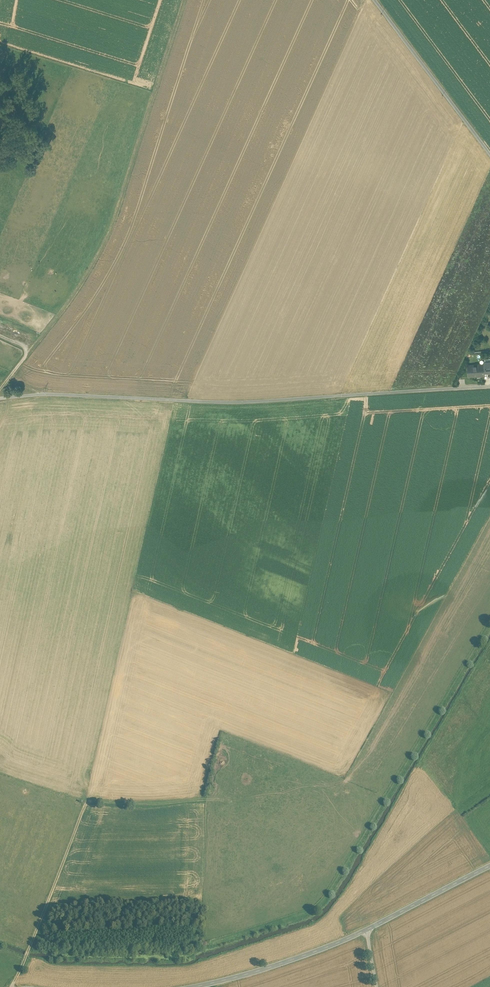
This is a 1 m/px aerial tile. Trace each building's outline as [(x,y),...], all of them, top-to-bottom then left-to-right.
[(482,365),(468,365),(469,376),(484,375),(483,372),(488,371),(488,368),(485,368),(485,367),(482,367),(482,365)]
